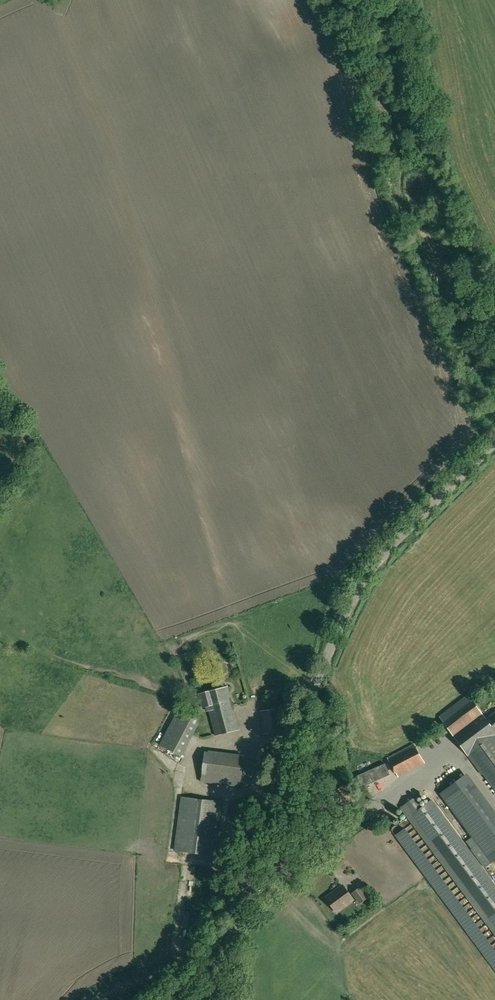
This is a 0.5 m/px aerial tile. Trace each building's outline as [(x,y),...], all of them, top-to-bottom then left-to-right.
[(216,736),(239,729),(228,686),(199,694),(203,708),(206,707),(208,711),(209,711),(216,736)] [(440,716),(468,756),(470,755),(494,735),(494,711),(486,718),(468,694),(440,716)] [(179,708),(159,744),(182,756),(201,720),(179,708)] [(280,708),(260,711),(264,733),(283,730),(280,708)] [(470,755),(494,789),(494,735),(470,755)] [(388,758),(390,761),(398,776),(424,762),(413,744),(388,758)] [(205,750),(200,782),(241,787),(245,755),(205,750)] [(386,758),(377,763),(388,782),(396,777),(386,758)] [(494,860),(494,811),(467,773),(439,794),(491,863),(494,860)] [(182,797),(175,850),(215,855),(222,802),(182,797)] [(422,807),(415,797),(402,807),(494,934),(494,885),(432,799),(422,807)] [(441,892),(450,885),(409,828),(399,835),(441,892)] [(196,888),(196,876),(186,876),(186,888),(196,888)] [(326,897),(337,911),(353,899),(343,885),(326,897)] [(368,897),(360,886),(352,892),(360,904),(368,897)] [(472,915),(464,921),(474,936),(483,930),(472,915)]
